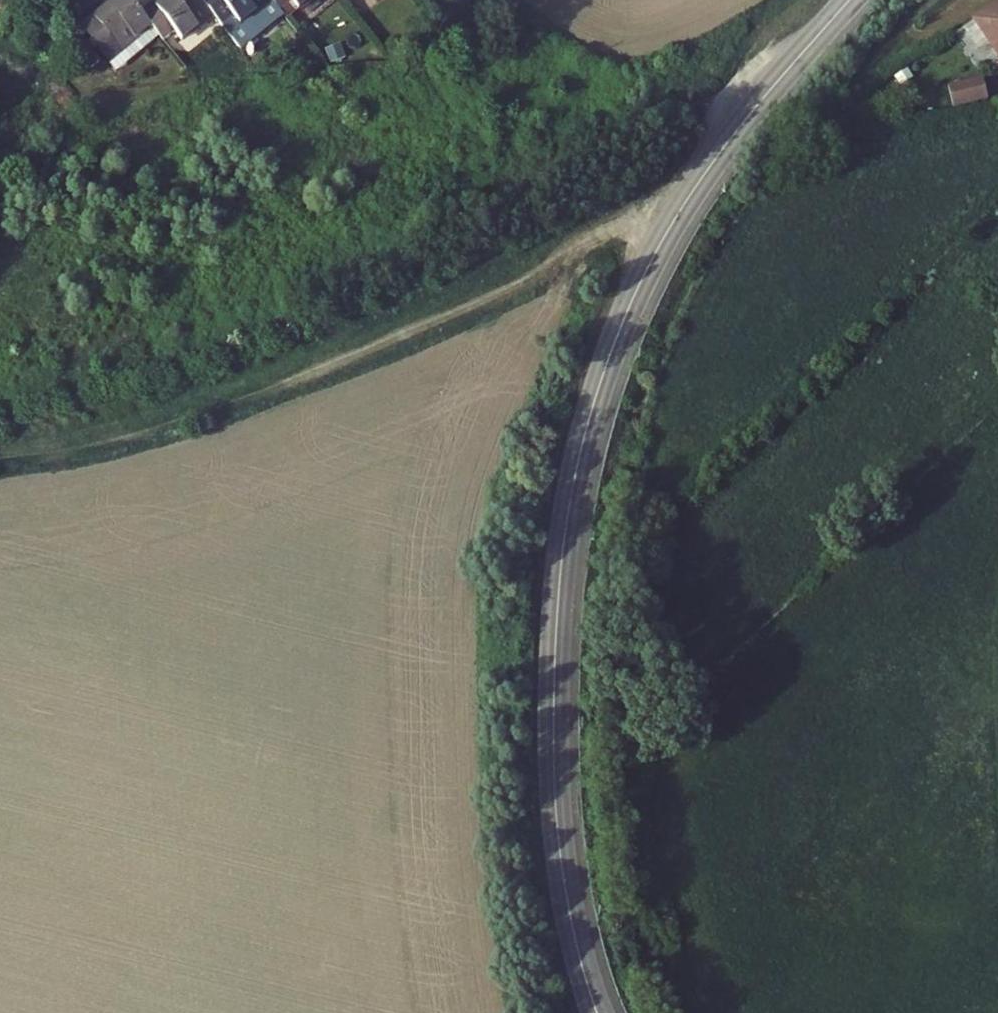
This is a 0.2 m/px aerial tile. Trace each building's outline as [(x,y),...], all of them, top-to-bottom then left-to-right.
[(141,10),(133,0),(108,0),(111,4),(82,26),(103,52),(115,42),(120,48),(152,23),(141,10)] [(203,0),(154,0),(141,10),(152,23),(163,38),(176,28),(182,36),(213,12),(203,0)] [(213,12),(222,24),(234,15),(240,23),(269,0),(203,0),(213,12)] [(281,9),(293,0),(274,0),(281,9)] [(982,1),(991,13),(982,20),(993,35),(997,31),(997,0),(984,0),(982,1)] [(981,78),(946,88),(953,111),(988,101),(981,78)]
